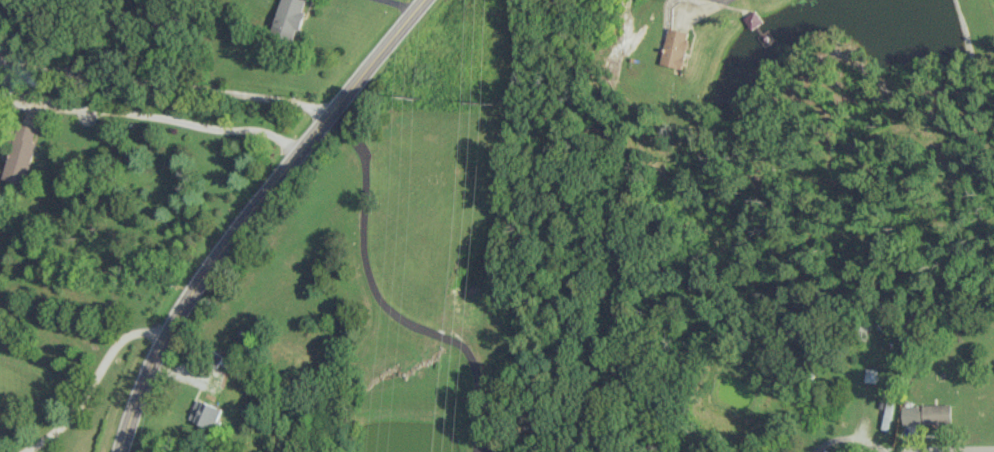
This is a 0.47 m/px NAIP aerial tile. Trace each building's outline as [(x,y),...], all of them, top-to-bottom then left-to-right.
[(307,0),(281,0),(271,30),(295,38),(307,0)] [(661,64),(684,69),(692,32),(670,27),(661,64)] [(38,128),(18,122),(3,179),(23,184),(38,128)] [(876,370),(865,368),(864,381),(875,382),(876,370)] [(188,419),(214,429),(222,409),(197,398),(188,419)] [(901,405),(902,424),(951,423),(951,404),(901,405)]
